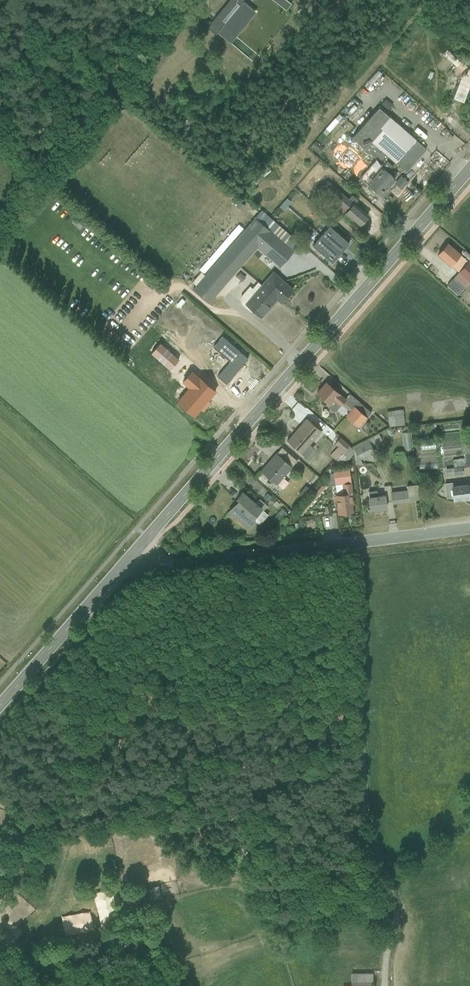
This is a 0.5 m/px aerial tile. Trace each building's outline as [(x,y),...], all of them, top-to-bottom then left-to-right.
[(256,13),(242,1),(243,0),(230,0),(207,27),(216,35),(218,32),(230,43),(256,13)] [(285,11),(294,0),(271,0),(285,11)] [(469,102),(469,42),(437,83),(466,107),(469,102)] [(443,60),(448,55),(440,48),(435,53),(443,60)] [(385,198),(400,179),(383,166),(368,184),(385,198)] [(362,227),(371,218),(343,192),(333,201),(362,227)] [(281,267),(295,251),(256,217),(193,288),(210,303),(259,247),(281,267)] [(117,220),(112,225),(134,245),(139,240),(117,220)] [(341,223),(343,232),(350,230),(348,222),(341,223)] [(450,243),(439,255),(469,282),(469,260),(450,243)] [(201,249),(191,260),(203,270),(212,259),(201,249)] [(186,264),(178,273),(192,285),(200,276),(186,264)] [(284,305),(297,291),(275,272),(246,305),(262,318),(278,300),(284,305)] [(337,410),(347,400),(328,383),(318,393),(337,410)] [(408,398),(409,414),(419,413),(419,397),(408,398)] [(462,409),(469,409),(469,400),(461,401),(462,409)] [(432,403),(433,412),(452,411),(451,401),(432,403)] [(352,408),(344,419),(356,427),(364,417),(352,408)] [(383,412),(386,426),(403,423),(401,409),(383,412)] [(305,457),(325,435),(308,420),(288,442),(305,457)] [(351,448),(355,455),(378,441),(373,434),(351,448)] [(340,440),(328,456),(335,461),(347,445),(340,440)] [(277,486),(295,466),(279,452),(262,472),(277,486)] [(440,475),(458,475),(458,458),(447,458),(447,467),(440,467),(440,475)] [(340,515),(358,513),(352,468),(335,470),(340,515)] [(319,487),(312,482),(289,511),(296,517),(319,487)] [(299,485),(292,493),(296,497),(303,489),(299,485)] [(469,500),(469,485),(454,488),(456,502),(469,500)] [(372,512),(390,510),(387,489),(370,491),(372,512)] [(250,530),(265,512),(246,494),(230,512),(250,530)] [(62,954),(51,954),(51,975),(61,975),(62,954)] [(344,985),(377,985),(378,976),(344,975),(344,985)]
